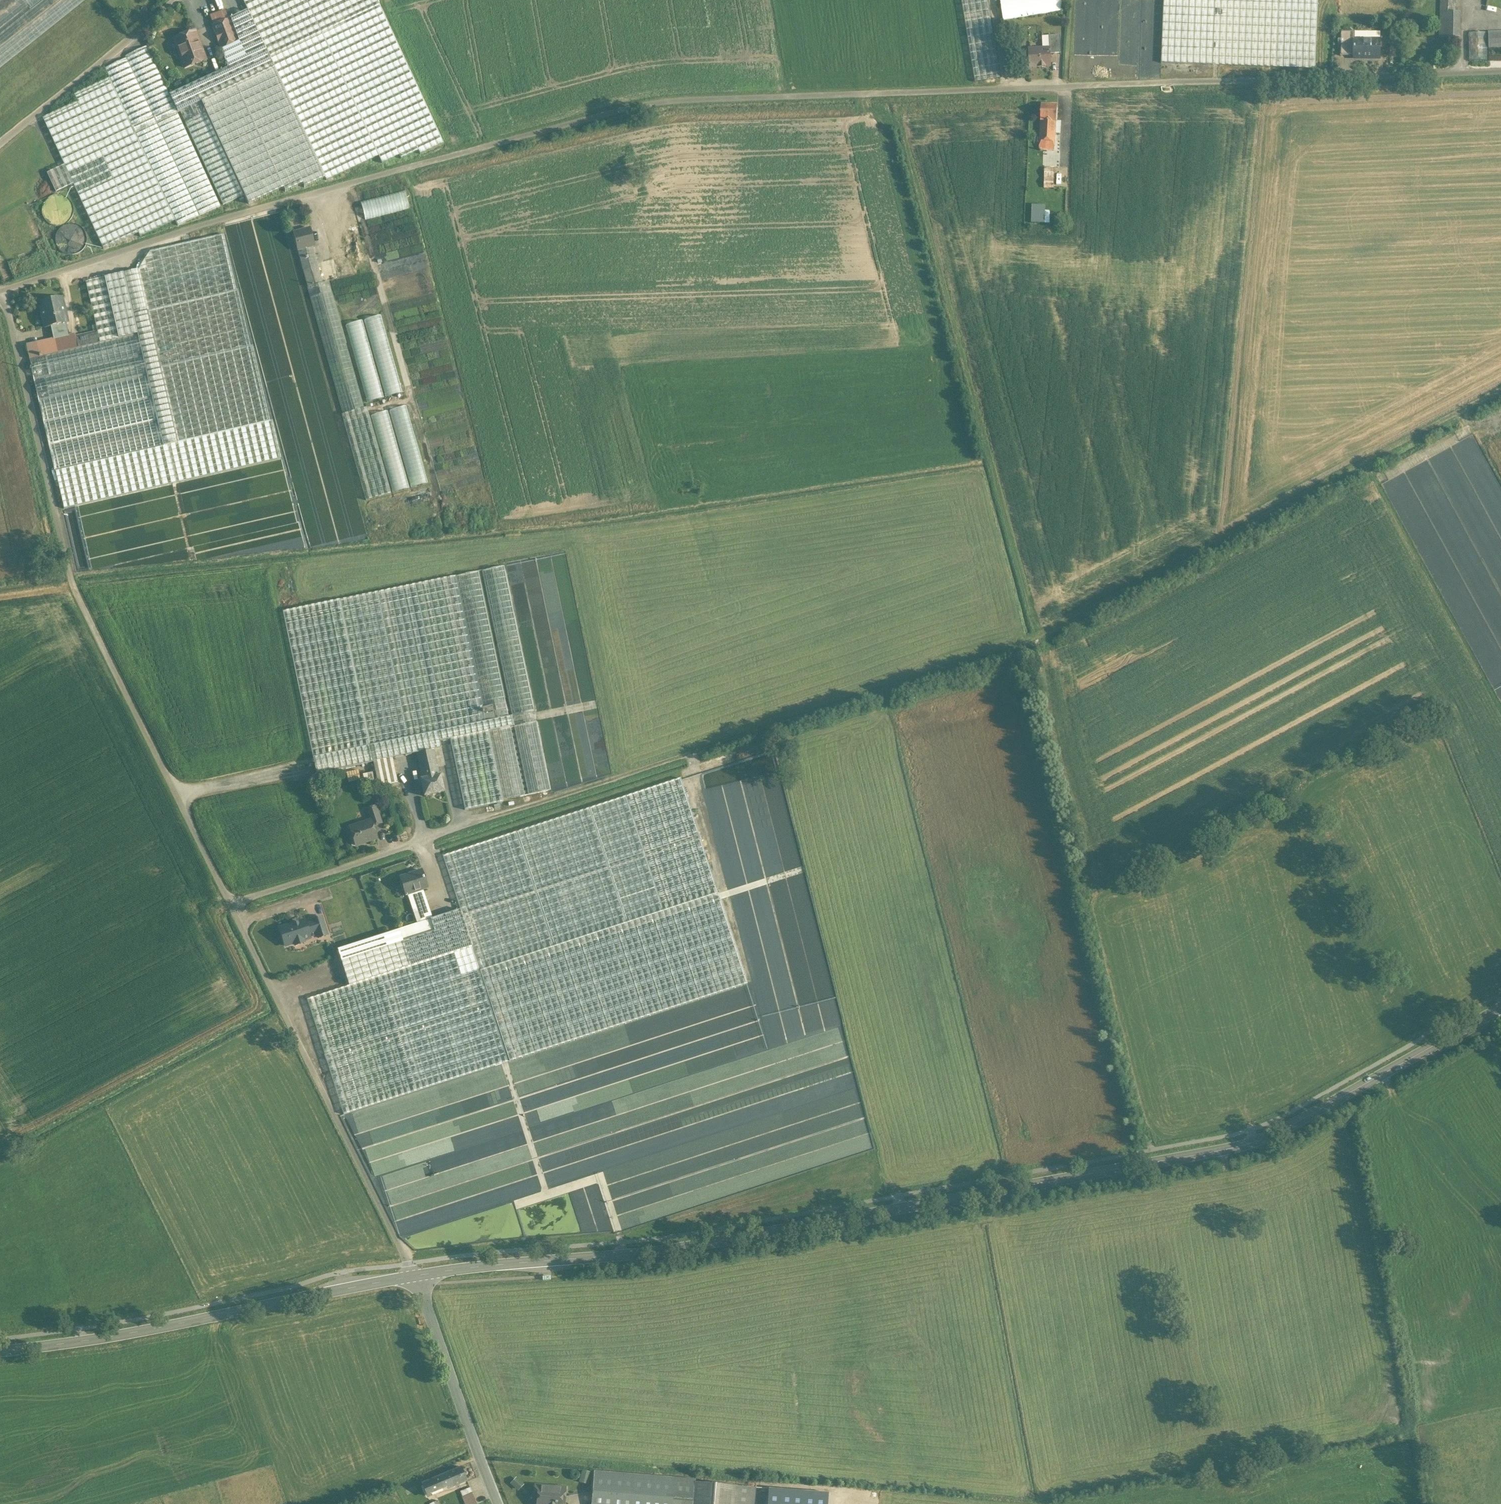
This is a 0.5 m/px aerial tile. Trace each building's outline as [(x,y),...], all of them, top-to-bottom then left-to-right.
[(248,11),(266,50),(269,57),(379,5),(377,0),(243,0),(248,11)] [(975,83),(1000,79),(987,0),(961,0),(975,83)] [(1003,21),(1063,11),(1061,0),(1000,0),(1003,21)] [(1161,63),(1315,69),(1318,0),(1163,0),(1161,63)] [(1440,39),(1459,38),(1460,12),(1455,12),(1455,0),(1441,0),(1440,39)] [(1485,5),(1500,9),(1500,0),(1486,0),(1485,5)] [(379,5),(269,57),(274,68),(274,69),(323,175),(324,175),(326,181),(378,156),(382,163),(399,155),(401,159),(418,151),(420,154),(443,143),(379,5)] [(266,50),(248,11),(230,19),(238,42),(239,42),(247,59),(266,50)] [(230,19),(212,25),(221,49),(238,42),(230,19)] [(189,30),(185,32),(184,36),(174,39),(185,68),(205,61),(195,32),(193,32),(189,30)] [(1354,32),(1341,32),(1340,56),(1354,57),(1354,40),(1354,32)] [(1380,32),(1354,32),(1354,40),(1354,57),(1354,59),(1380,59),(1380,32)] [(1488,33),(1488,48),(1500,48),(1500,32),(1488,33)] [(1487,50),(1486,33),(1468,33),(1469,61),(1487,61),(1487,56),(1500,56),(1500,50),(1487,50)] [(1060,36),(1048,36),(1048,37),(1049,49),(1050,54),(1061,53),(1060,36)] [(1043,50),(1029,50),(1030,68),(1039,67),(1039,68),(1045,68),(1045,67),(1050,67),(1050,54),(1049,49),(1048,37),(1042,37),(1043,50)] [(266,50),(247,59),(239,42),(238,42),(221,49),(228,68),(169,95),(147,46),(125,56),(126,59),(105,68),(110,78),(134,132),(174,114),(177,113),(180,112),(201,102),(210,98),(222,92),(230,89),(251,79),(253,78),(274,69),(274,68),(269,57),(266,50)] [(323,175),(274,69),(253,78),(303,185),(323,175)] [(134,132),(110,78),(74,95),(77,102),(43,118),(65,167),(73,185),(103,249),(138,233),(140,237),(175,221),(134,132)] [(297,181),(251,79),(230,89),(276,190),(297,181)] [(237,125),(222,92),(210,98),(252,189),(269,181),(242,123),(237,125)] [(244,195),(201,102),(180,112),(223,205),(244,195)] [(1057,106),(1041,105),(1040,121),(1041,121),(1056,122),(1057,106)] [(174,114),(134,132),(175,221),(178,226),(220,206),(177,113),(174,114)] [(1056,122),(1041,121),(1040,141),(1055,142),(1056,122)] [(65,167),(49,175),(57,193),(73,185),(65,167)] [(1054,188),(1055,167),(1043,167),(1043,187),(1054,188)] [(405,190),(359,200),(363,219),(409,209),(405,190)] [(72,217),(73,212),(72,206),(70,201),(66,198),(61,195),(55,195),(50,197),(46,200),(43,204),(41,210),(42,215),(44,220),(48,224),(53,226),(59,226),(64,225),(69,222),(72,217)] [(1050,223),(1050,210),(1045,210),(1045,205),(1030,204),(1030,223),(1050,223)] [(369,266),(355,216),(337,221),(351,271),(369,266)] [(83,248),(86,244),(86,238),(85,233),(82,228),(78,225),(73,224),(67,224),(62,226),(58,230),(56,235),(55,240),(56,245),(59,250),(64,253),(69,255),(74,254),(79,252),(83,248)] [(311,230),(302,232),(302,231),(293,234),(297,251),(298,251),(313,247),(315,246),(311,230)] [(224,235),(150,251),(138,270),(124,273),(133,313),(147,310),(148,311),(236,291),(224,235)] [(313,247),(298,251),(302,266),(317,263),(313,247)] [(317,263),(302,266),(304,274),(319,270),(317,263)] [(372,269),(350,275),(368,339),(390,333),(372,269)] [(236,291),(148,311),(147,310),(133,313),(124,273),(86,282),(96,325),(92,326),(93,332),(97,331),(100,343),(137,334),(162,446),(55,471),(64,509),(281,459),(272,421),(270,422),(252,346),(250,347),(237,291),(236,291)] [(366,340),(348,276),(330,281),(348,345),(366,340)] [(364,409),(328,282),(307,288),(343,415),(364,409)] [(62,297),(39,302),(41,312),(43,311),(46,326),(44,327),(45,328),(51,327),(66,323),(67,323),(62,297)] [(66,323),(51,327),(53,339),(69,335),(66,323)] [(72,349),(45,355),(45,356),(29,359),(55,471),(162,446),(137,334),(100,343),(78,348),(72,349)] [(75,334),(69,335),(72,349),(78,348),(75,334)] [(53,339),(26,345),(29,359),(45,356),(45,355),(72,349),(69,335),(53,339)] [(343,415),(342,415),(366,500),(391,493),(367,408),(364,409),(343,415)] [(1436,510),(1448,510),(1448,518),(1452,517),(1452,525),(1459,525),(1459,519),(1454,519),(1454,496),(1469,496),(1468,491),(1444,491),(1444,496),(1435,497),(1436,510)] [(534,712),(504,566),(482,571),(512,716),(534,712)] [(1498,619),(1500,619),(1500,574),(1491,569),(1491,581),(1485,578),(1478,590),(1473,587),(1470,593),(1473,601),(1465,605),(1496,622),(1498,619)] [(509,717),(478,571),(456,576),(486,722),(509,717)] [(456,576),(340,600),(370,746),(456,728),(486,722),(456,576)] [(340,600),(283,612),(313,758),(370,746),(340,600)] [(370,746),(313,758),(316,774),(373,762),(378,786),(397,782),(392,759),(416,753),(434,750),(441,748),(440,742),(450,740),(488,732),(511,727),(514,726),(536,722),(534,712),(512,716),(509,717),(486,722),(456,728),(370,746)] [(536,722),(514,726),(528,795),(550,790),(536,722)] [(511,727),(488,732),(502,800),(525,795),(511,727)] [(488,732),(450,740),(465,810),(503,802),(502,800),(488,732)] [(434,750),(416,753),(422,779),(420,779),(424,796),(444,792),(440,775),(439,775),(434,750)] [(680,779),(626,797),(663,911),(717,893),(680,779)] [(626,797),(443,857),(460,910),(471,944),(472,947),(480,971),(663,911),(626,797)] [(376,806),(366,810),(370,821),(371,821),(373,827),(382,823),(376,806)] [(370,821),(350,828),(353,836),(350,839),(352,845),(356,845),(356,846),(377,839),(373,827),(371,821),(370,821)] [(422,871),(400,878),(406,895),(408,895),(421,891),(427,888),(422,871)] [(421,891),(408,895),(412,908),(426,904),(421,891)] [(663,911),(480,971),(508,1062),(746,985),(717,893),(663,911)] [(426,904),(412,908),(417,924),(431,920),(431,919),(426,904)] [(435,932),(402,942),(410,966),(412,966),(472,947),(471,944),(460,910),(431,919),(431,920),(435,932)] [(321,918),(313,920),(316,931),(319,938),(327,935),(321,918)] [(417,924),(398,930),(402,941),(402,942),(435,932),(431,920),(417,924)] [(305,923),(295,926),(294,924),(280,929),(285,946),(295,943),(295,946),(304,943),(303,941),(310,938),(308,934),(316,931),(314,922),(306,925),(305,923)] [(402,941),(341,961),(349,986),(410,966),(402,942),(402,941)] [(349,986),(307,1000),(343,1115),(508,1062),(480,971),(472,947),(412,966),(349,986)] [(453,1471),(461,1467),(459,1462),(451,1466),(453,1471)] [(453,1471),(447,1473),(449,1476),(452,1485),(453,1487),(467,1482),(461,1467),(453,1471)] [(580,1469),(578,1481),(587,1483),(589,1471),(580,1469)] [(594,1472),(591,1503),(672,1503),(674,1478),(594,1472)] [(449,1476),(426,1485),(430,1494),(452,1485),(449,1476)] [(508,1483),(516,1490),(522,1483),(515,1476),(508,1483)] [(674,1478),(672,1503),(693,1503),(694,1483),(695,1483),(695,1480),(674,1478)] [(694,1483),(693,1503),(733,1503),(735,1486),(695,1483),(694,1483)] [(536,1486),(535,1497),(538,1497),(538,1503),(561,1503),(562,1498),(565,1499),(565,1488),(536,1486)] [(735,1486),(733,1503),(754,1503),(755,1488),(735,1486)] [(470,1488),(461,1492),(463,1497),(472,1493),(470,1488)] [(472,1493),(463,1497),(465,1503),(475,1500),(472,1493)]
